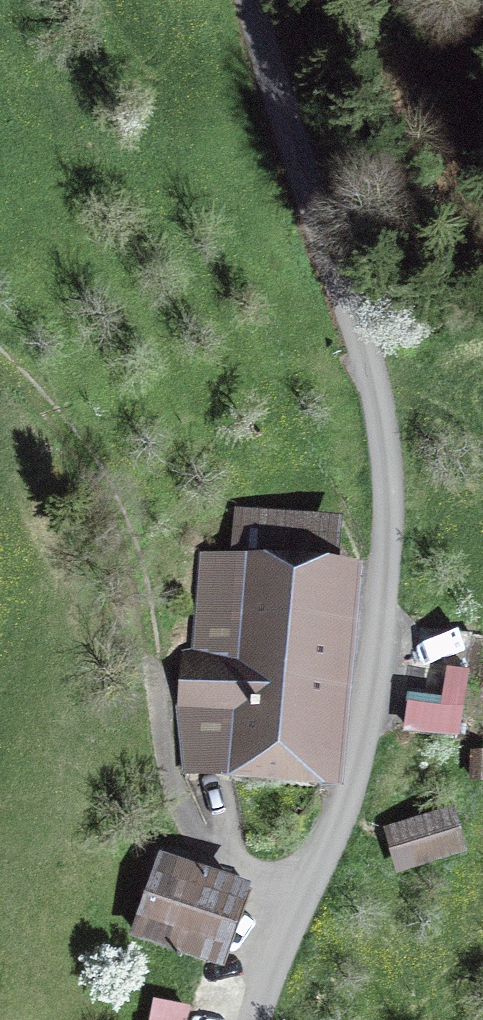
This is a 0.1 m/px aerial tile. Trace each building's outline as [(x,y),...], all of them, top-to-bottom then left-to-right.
[(322,762),(330,667),(339,579),(331,578),(329,543),(319,524),(239,517),(236,554),(204,551),(195,654),(184,653),(180,701),(184,771),(232,774),(234,754),(322,762)] [(448,670),(442,707),(411,703),(407,732),(456,738),(466,673),(448,670)] [(482,780),(482,757),(471,757),(471,780),(482,780)] [(452,816),(393,833),(402,865),(461,849),(452,816)] [(138,936),(209,962),(236,887),(165,861),(138,936)] [(154,1019),(185,1019),(187,1009),(157,1004),(154,1019)]
